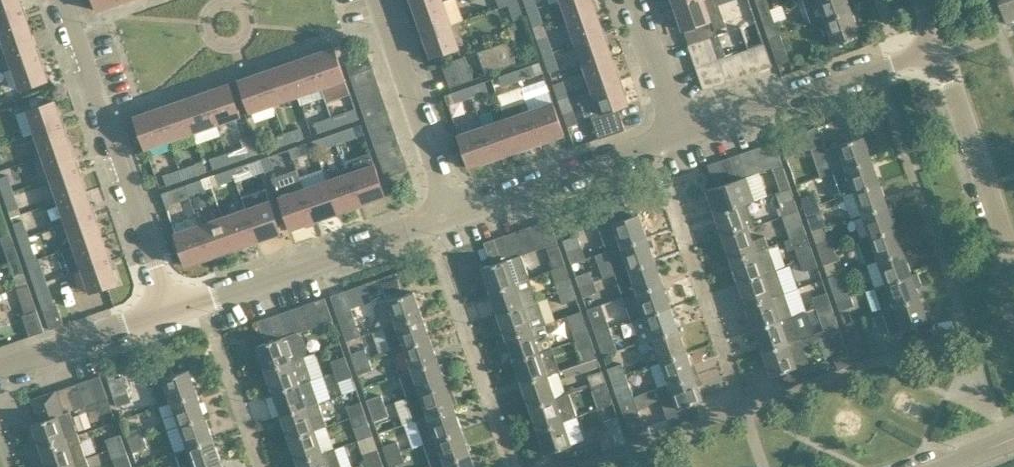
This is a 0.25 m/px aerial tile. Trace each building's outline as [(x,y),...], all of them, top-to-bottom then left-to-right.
[(21,0),(0,0),(0,19),(25,11),(21,0)] [(99,9),(122,1),(122,0),(95,0),(99,9)] [(416,11),(444,1),(444,0),(412,0),(416,11)] [(456,0),(447,0),(444,1),(416,11),(424,33),(452,24),(458,21),(458,20),(463,18),(456,0)] [(518,0),(517,0),(507,3),(513,21),(524,17),(518,0)] [(528,11),(538,8),(536,0),(524,0),(528,11)] [(593,0),(562,0),(570,22),(597,13),(593,0)] [(676,5),(684,28),(689,44),(712,36),(717,34),(716,29),(726,25),(718,0),(690,0),(676,5)] [(769,0),(757,0),(760,11),(772,7),(769,0)] [(811,22),(824,17),(851,8),(848,0),(803,0),(811,22)] [(1006,19),(1013,16),(1013,0),(999,0),(1006,19)] [(776,20),(772,7),(760,11),(769,36),(780,32),(785,31),(781,18),(776,20)] [(544,22),(538,8),(528,11),(533,26),(544,22)] [(860,34),(851,8),(824,17),(834,44),(860,34)] [(25,11),(0,19),(0,28),(5,43),(32,33),(25,11)] [(605,35),(597,13),(570,22),(578,45),(605,35)] [(432,56),(460,46),(452,24),(424,33),(432,56)] [(790,60),(782,37),(780,32),(769,36),(779,63),(790,60)] [(40,56),(32,33),(5,43),(13,66),(40,56)] [(548,35),(538,39),(544,55),(553,52),(548,35)] [(613,58),(605,35),(578,45),(585,68),(613,58)] [(716,47),(712,36),(689,44),(693,55),(716,47)] [(509,40),(478,51),(485,71),(516,61),(509,40)] [(772,65),(764,43),(753,47),(761,69),(772,65)] [(345,78),(334,46),(311,54),(322,87),(345,78)] [(720,58),(716,47),(693,55),(697,66),(708,62),(720,58)] [(761,69),(753,47),(742,51),(750,73),(761,69)] [(750,73),(742,51),(731,54),(738,77),(750,73)] [(559,68),(553,52),(544,55),(549,71),(559,68)] [(322,87),(311,54),(287,62),(299,95),(302,104),(325,96),(322,87)] [(373,66),(369,54),(346,62),(350,74),(373,66)] [(738,77),(731,54),(720,58),(727,81),(738,77)] [(48,79),(40,56),(13,66),(21,88),(48,79)] [(469,67),(465,56),(443,64),(447,75),(469,67)] [(621,81),(613,58),(585,68),(593,90),(621,81)] [(727,81),(720,58),(708,62),(716,85),(727,81)] [(539,61),(516,70),(519,80),(543,71),(539,61)] [(299,95),(287,62),(264,70),(275,103),(299,95)] [(716,85),(708,62),(697,66),(705,89),(716,85)] [(377,77),(373,66),(350,74),(354,85),(377,77)] [(473,79),(469,67),(447,75),(451,87),(473,79)] [(275,103),(264,70),(240,78),(252,111),(275,103)] [(519,80),(516,70),(499,76),(503,86),(519,80)] [(381,89),(377,77),(354,85),(358,96),(381,89)] [(488,90),(485,81),(469,87),(472,95),(488,90)] [(554,84),(560,102),(570,98),(564,81),(554,84)] [(593,90),(579,95),(587,117),(592,115),(601,112),(601,113),(618,107),(629,103),(621,81),(593,90)] [(241,115),(230,82),(206,91),(217,123),(241,115)] [(472,95),(469,87),(445,95),(448,103),(472,95)] [(385,100),(381,89),(358,96),(362,108),(385,100)] [(217,123),(206,91),(183,99),(194,131),(217,123)] [(541,141),(530,109),(525,97),(502,106),(506,117),(517,150),(541,141)] [(575,113),(570,98),(560,102),(565,116),(575,113)] [(194,131),(183,99),(159,107),(170,139),(194,131)] [(56,100),(28,109),(36,132),(64,123),(56,100)] [(389,111),(385,100),(362,108),(366,119),(389,111)] [(565,133),(554,101),(530,109),(541,141),(565,133)] [(170,139),(159,107),(135,116),(147,148),(170,139)] [(626,129),(618,107),(601,113),(601,112),(592,115),(600,138),(626,129)] [(349,110),(332,116),(336,126),(352,121),(349,110)] [(393,123),(389,111),(366,119),(370,131),(393,123)] [(336,126),(332,116),(315,122),(319,132),(336,126)] [(517,150),(506,117),(482,126),(493,158),(517,150)] [(72,145),(64,123),(36,132),(44,155),(72,145)] [(397,134),(393,123),(370,131),(374,142),(397,134)] [(305,137),(301,126),(285,132),(289,143),(305,137)] [(357,136),(354,126),(337,131),(341,141),(357,136)] [(493,158),(482,126),(458,134),(470,167),(493,158)] [(820,126),(781,139),(787,157),(826,143),(820,126)] [(341,141),(337,131),(313,140),(317,150),(341,141)] [(273,148),(289,143),(285,132),(269,138),(273,148)] [(401,145),(397,134),(374,142),(378,153),(401,145)] [(871,159),(863,135),(839,144),(827,148),(835,172),(847,167),(871,159)] [(783,164),(775,141),(763,145),(771,168),(773,167),(783,164)] [(306,142),(290,148),(293,158),(310,152),(306,142)] [(79,168),(72,145),(44,155),(52,178),(79,168)] [(405,157),(401,145),(378,153),(382,165),(405,157)] [(771,168),(763,145),(752,149),(760,171),(771,168)] [(244,147),(228,152),(231,163),(248,157),(244,147)] [(760,171),(752,149),(741,153),(749,175),(760,171)] [(231,163),(228,152),(210,159),(214,169),(231,163)] [(749,175),(741,153),(730,157),(738,179),(748,176),(749,175)] [(409,168),(405,157),(382,165),(386,176),(409,168)] [(756,199),(748,176),(738,179),(730,157),(708,164),(716,186),(707,189),(715,213),(747,202),(756,199)] [(879,182),(871,159),(835,172),(842,193),(854,188),(855,190),(879,182)] [(253,172),(252,168),(249,162),(233,168),(236,177),(253,172)] [(386,196),(375,163),(351,172),(362,204),(386,196)] [(196,164),(180,169),(184,178),(199,173),(196,164)] [(791,187),(783,164),(773,167),(781,190),(791,187)] [(87,191),(79,168),(52,178),(60,200),(87,191)] [(236,177),(233,168),(214,174),(218,184),(236,177)] [(184,178),(180,169),(163,175),(166,184),(184,178)] [(362,204),(351,172),(327,180),(338,212),(362,204)] [(4,194),(14,191),(8,174),(0,177),(0,183),(4,194)] [(205,188),(202,179),(185,185),(188,194),(205,188)] [(338,212),(327,180),(304,188),(315,220),(338,212)] [(888,205),(879,182),(855,190),(863,213),(888,205)] [(188,194),(185,185),(162,193),(166,205),(189,197),(188,194)] [(799,210),(796,200),(791,187),(781,190),(776,192),(784,215),(799,210)] [(315,220),(304,188),(280,196),(291,228),(315,220)] [(20,208),(14,191),(4,194),(10,211),(20,208)] [(95,213),(87,191),(60,200),(68,223),(95,213)] [(816,193),(801,198),(805,208),(819,203),(816,193)] [(630,217),(622,194),(592,205),(607,250),(647,237),(639,214),(630,217)] [(282,231),(271,199),(247,208),(258,239),(282,231)] [(755,224),(747,202),(715,213),(723,236),(749,227),(755,224)] [(823,213),(819,203),(805,208),(808,218),(823,213)] [(895,228),(888,205),(863,213),(871,236),(895,228)] [(258,239),(247,208),(223,216),(234,248),(258,239)] [(807,233),(803,220),(799,210),(784,215),(792,237),(792,238),(807,233)] [(103,236),(95,213),(68,223),(75,244),(73,245),(74,246),(103,236)] [(234,248),(223,216),(200,224),(211,256),(234,248)] [(28,232),(24,219),(14,222),(19,236),(28,232)] [(558,241),(550,219),(539,223),(546,245),(558,241)] [(546,245),(539,223),(528,227),(535,249),(546,245)] [(211,256),(200,224),(176,232),(187,264),(211,256)] [(535,249),(528,227),(517,231),(524,253),(535,249)] [(731,259),(769,246),(765,236),(754,240),(749,227),(723,236),(731,259)] [(904,251),(895,228),(871,236),(858,241),(866,264),(879,259),(904,251)] [(524,253),(517,231),(506,235),(513,257),(522,254),(524,253)] [(28,232),(19,236),(26,255),(35,252),(28,232)] [(815,255),(812,246),(807,233),(792,238),(792,237),(785,240),(788,249),(795,247),(800,261),(815,255)] [(563,239),(567,250),(582,245),(578,234),(563,239)] [(530,277),(522,254),(513,257),(506,235),(484,243),(492,264),(482,267),(491,291),(515,282),(530,277)] [(111,259),(103,236),(74,246),(73,245),(62,249),(71,271),(83,267),(83,268),(111,259)] [(655,260),(647,237),(607,250),(615,273),(655,260)] [(832,239),(817,244),(821,254),(835,248),(832,239)] [(21,257),(16,242),(4,246),(9,261),(21,257)] [(777,269),(769,246),(731,259),(739,282),(777,269)] [(839,258),(835,248),(821,254),(824,263),(839,258)] [(912,274),(904,251),(879,259),(887,282),(912,274)] [(818,265),(815,255),(800,261),(804,270),(818,265)] [(25,270),(21,257),(9,261),(14,274),(25,270)] [(119,281),(111,259),(83,268),(91,291),(119,281)] [(655,260),(615,273),(621,288),(628,285),(631,294),(663,282),(655,260)] [(47,281),(42,266),(31,270),(36,285),(47,281)] [(785,292),(777,269),(739,282),(747,305),(785,292)] [(591,271),(576,276),(580,286),(594,281),(591,271)] [(895,305),(920,297),(916,287),(919,286),(921,283),(917,272),(912,274),(887,282),(887,283),(875,287),(882,310),(895,305)] [(538,300),(530,277),(515,282),(491,291),(499,314),(538,300)] [(571,278),(556,283),(560,293),(574,288),(571,278)] [(65,323),(58,304),(56,305),(47,281),(36,285),(51,328),(64,324),(64,323),(65,323)] [(598,291),(594,281),(580,286),(583,296),(598,291)] [(671,305),(663,282),(623,296),(632,319),(633,319),(671,305)] [(46,330),(39,311),(30,284),(17,288),(26,313),(23,313),(31,335),(46,330)] [(848,285),(833,290),(837,299),(851,294),(848,285)] [(578,298),(574,288),(560,293),(563,303),(578,298)] [(361,334),(353,309),(346,291),(331,296),(347,340),(361,334)] [(422,315),(414,292),(381,303),(378,310),(382,320),(379,321),(376,327),(377,329),(384,327),(384,328),(422,315)] [(793,315),(785,292),(747,305),(755,327),(793,315)] [(828,292),(813,297),(816,306),(831,301),(828,292)] [(855,304),(851,294),(837,299),(840,309),(855,304)] [(928,320),(920,297),(895,305),(882,310),(891,333),(928,320)] [(333,319),(326,298),(314,301),(322,323),(333,319)] [(507,337),(544,324),(546,323),(538,300),(499,314),(507,337)] [(322,323),(314,301),(303,305),(310,327),(322,323)] [(831,301),(816,306),(824,330),(839,325),(831,301)] [(310,327),(303,305),(292,309),(300,331),(310,327)] [(679,328),(671,305),(633,319),(641,342),(653,338),(653,337),(679,328)] [(300,331),(292,309),(280,313),(288,335),(297,331),(300,331)] [(302,334),(297,331),(288,335),(280,313),(258,321),(265,342),(257,345),(266,369),(304,356),(307,351),(306,346),(305,341),(302,334)] [(430,338),(422,315),(384,328),(391,349),(404,345),(405,347),(430,338)] [(801,338),(793,315),(755,327),(763,351),(789,342),(801,338)] [(606,316),(592,321),(596,332),(610,327),(606,316)] [(586,323),(572,328),(576,339),(590,334),(586,323)] [(553,347),(544,324),(507,337),(515,360),(540,351),(553,347)] [(839,325),(824,330),(832,353),(837,368),(852,363),(847,347),(843,337),(839,325)] [(604,354),(618,349),(610,327),(596,332),(604,354)] [(687,351),(679,328),(653,337),(653,338),(654,338),(662,360),(687,351)] [(867,340),(865,334),(864,330),(848,335),(852,346),(867,340)] [(593,343),(590,334),(576,339),(579,349),(593,343)] [(438,361),(430,338),(405,347),(412,369),(411,369),(412,370),(438,361)] [(796,364),(789,342),(763,351),(771,374),(773,374),(775,377),(781,375),(785,387),(809,378),(803,362),(796,364)] [(366,349),(352,354),(355,364),(370,359),(366,349)] [(548,374),(544,364),(540,351),(515,360),(523,383),(548,374)] [(695,375),(687,351),(662,360),(669,382),(670,383),(695,375)] [(312,379),(304,356),(266,369),(274,392),(312,379)] [(346,356),(332,361),(335,371),(350,366),(346,356)] [(563,369),(566,378),(600,366),(597,357),(563,369)] [(373,369),(370,359),(355,364),(359,374),(373,369)] [(446,384),(438,361),(412,370),(411,369),(399,373),(407,397),(446,384)] [(147,370),(154,389),(159,405),(171,401),(171,402),(197,393),(189,369),(174,375),(170,363),(147,370)] [(623,363),(608,368),(611,378),(626,373),(623,363)] [(353,376),(350,366),(335,371),(339,381),(353,376)] [(603,370),(588,375),(592,385),(606,380),(603,370)] [(630,383),(626,373),(611,378),(615,388),(630,383)] [(556,397),(548,374),(523,383),(531,406),(556,397)] [(108,399),(100,375),(89,379),(97,402),(108,399)] [(656,386),(619,399),(627,424),(642,419),(638,407),(650,399),(660,396),(664,407),(670,426),(700,416),(695,400),(703,398),(695,375),(670,383),(669,382),(656,386)] [(97,402),(89,379),(78,383),(86,406),(97,402)] [(282,415),(320,402),(312,379),(274,392),(282,415)] [(614,402),(610,390),(606,380),(592,385),(599,407),(614,402)] [(86,406),(78,383),(67,387),(75,410),(86,406)] [(447,385),(446,384),(407,397),(415,420),(454,406),(450,395),(454,394),(450,383),(447,385)] [(75,410),(67,387),(56,391),(64,413),(73,410),(75,410)] [(81,434),(73,410),(64,413),(56,391),(33,399),(40,421),(33,424),(41,447),(81,434)] [(117,406),(132,401),(128,391),(113,396),(117,406)] [(569,392),(556,397),(531,406),(539,429),(564,420),(563,420),(577,415),(569,392)] [(205,416),(197,393),(171,402),(179,425),(205,416)] [(382,395),(368,400),(371,410),(386,405),(382,395)] [(327,424),(320,402),(282,415),(289,438),(327,425),(326,424),(327,424)] [(362,402),(348,407),(351,417),(365,412),(362,402)] [(389,415),(386,405),(371,410),(375,420),(389,415)] [(462,429),(454,406),(415,420),(423,443),(424,443),(462,429)] [(369,422),(365,412),(351,417),(355,427),(369,422)] [(627,441),(618,415),(604,420),(607,430),(598,433),(603,449),(627,441)] [(213,439),(205,416),(179,425),(187,447),(187,448),(213,439)] [(646,417),(642,419),(627,424),(632,440),(651,433),(646,417)] [(572,443),(564,420),(539,429),(547,452),(572,443)] [(334,447),(327,425),(289,438),(297,461),(336,448),(335,447),(334,447)] [(141,427),(127,432),(131,442),(145,437),(141,427)] [(471,453),(462,429),(424,443),(432,466),(471,453)] [(81,434),(41,447),(48,466),(60,466),(88,457),(81,434)] [(121,434),(107,439),(110,449),(125,444),(121,434)] [(373,435),(359,440),(367,463),(381,458),(373,435)] [(148,447),(145,437),(131,442),(134,452),(148,447)] [(213,439),(187,448),(187,447),(176,451),(181,466),(208,466),(221,462),(213,439)] [(398,441),(384,446),(387,456),(402,451),(398,441)] [(128,454),(125,444),(110,449),(114,459),(128,454)] [(336,448),(297,461),(299,466),(342,466),(336,448)] [(405,461),(402,451),(387,456),(390,466),(405,461)] [(471,453),(432,466),(433,466),(476,466),(471,453)] [(60,466),(92,466),(88,457),(60,466)] [(381,458),(367,463),(368,466),(384,466),(381,458)]
